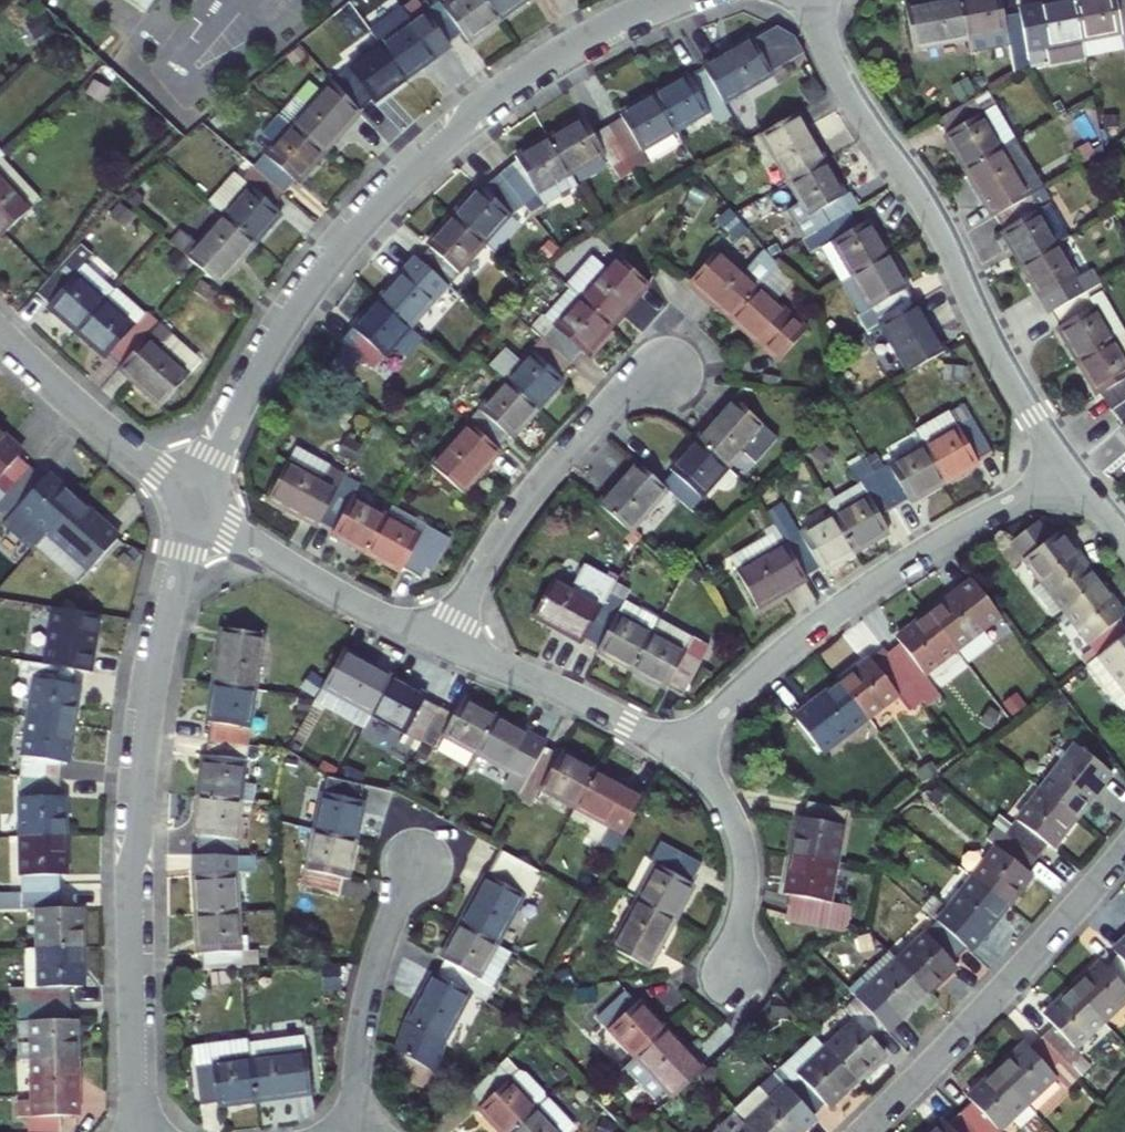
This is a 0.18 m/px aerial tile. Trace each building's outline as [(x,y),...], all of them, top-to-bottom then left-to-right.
[(143,17),(155,0),(119,0),(143,17)] [(446,45),(460,35),(468,45),(500,22),(484,0),(456,0),(442,11),(436,3),(423,13),(446,45)] [(500,22),(530,0),(484,0),(500,22)] [(912,53),(966,41),(959,0),(904,10),(912,53)] [(1026,55),(1018,17),(1005,20),(1001,0),(959,0),(966,41),(969,54),(1009,47),(1011,57),(1026,55)] [(1073,2),(1081,44),(1084,59),(1123,51),(1124,60),(1124,0),(1083,0),(1073,2)] [(1043,52),(1081,44),(1073,2),(1017,12),(1018,17),(1026,55),(1028,68),(1045,64),(1043,52)] [(379,47),(405,82),(437,58),(433,54),(446,45),(423,13),(379,47)] [(752,40),(704,67),(706,71),(725,104),(773,77),(770,71),(802,55),(794,38),(776,29),(753,42),(752,40)] [(1028,70),(1084,59),(1081,44),(1043,52),(1045,64),(1028,68),(1028,70)] [(332,83),(357,111),(369,100),(374,104),(405,82),(379,47),(332,83)] [(688,76),(655,95),(677,133),(710,113),(718,127),(733,119),(725,104),(706,71),(691,80),(688,76)] [(289,128),(322,156),(348,127),(345,121),(357,111),(332,83),(306,110),(293,99),(277,116),(289,128)] [(995,107),(987,93),(978,98),(940,120),(948,134),(944,138),(964,172),(1001,151),(981,115),(995,107)] [(623,120),(609,128),(635,173),(649,165),(643,152),(677,133),(655,95),(621,115),(623,120)] [(825,163),(797,114),(760,135),(788,184),(825,163)] [(584,118),(551,138),(572,175),(605,155),(620,181),(635,173),(609,128),(594,136),(584,118)] [(252,170),(281,195),(292,182),(296,185),(322,156),(289,128),(252,170)] [(518,164),(501,177),(525,204),(533,197),(572,175),(551,138),(515,158),(518,164)] [(1036,176),(1016,142),(1001,151),(964,172),(992,220),(996,218),(1029,198),(1022,185),(1036,176)] [(1,161),(0,162),(0,239),(39,201),(1,161)] [(788,184),(816,233),(849,214),(841,198),(844,195),(825,163),(788,184)] [(221,218),(253,246),(279,216),(270,207),(281,195),(252,170),(241,181),(247,187),(221,218)] [(480,188),(454,217),(486,246),(514,214),(525,204),(501,177),(484,191),(480,188)] [(1050,204),(1043,191),(1029,198),(996,218),(1004,231),(1000,233),(1020,267),(1057,245),(1037,210),(1050,204)] [(1070,237),(1050,204),(1037,210),(1057,245),(1070,237)] [(849,214),(816,233),(824,246),(816,251),(836,285),(851,276),(888,255),(868,221),(857,227),(849,214)] [(431,251),(421,263),(449,288),(486,246),(454,217),(428,247),(431,251)] [(215,288),(253,246),(221,218),(195,246),(185,237),(173,252),(215,288)] [(1077,279),(1057,245),(1020,267),(1040,301),(1044,299),(1052,314),(1085,294),(1100,286),(1091,272),(1077,279)] [(78,247),(36,294),(49,305),(47,310),(76,336),(104,304),(113,293),(84,265),(90,258),(78,247)] [(689,284),(730,321),(778,266),(771,258),(763,249),(742,273),(717,253),(689,284)] [(888,255),(851,276),(871,310),(855,319),(864,334),(880,325),(912,307),(903,292),(908,288),(888,255)] [(595,260),(569,290),(612,328),(648,287),(618,259),(606,270),(595,260)] [(405,272),(379,301),(412,330),(449,288),(421,263),(411,275),(405,272)] [(775,301),(794,280),(778,266),(730,321),(775,361),(804,328),(775,301)] [(1085,294),(1114,343),(1124,336),(1124,330),(1100,286),(1085,294)] [(569,290),(532,331),(543,342),(572,367),(582,355),(586,358),(612,328),(569,290)] [(143,320),(113,293),(104,304),(134,330),(143,320)] [(1114,343),(1085,294),(1052,314),(1059,326),(1056,328),(1076,364),(1114,343)] [(342,343),(346,347),(328,376),(338,385),(360,359),(375,371),(395,348),(407,360),(424,341),(412,330),(379,301),(342,343)] [(104,304),(76,336),(105,362),(109,358),(121,369),(156,331),(143,320),(134,330),(104,304)] [(880,325),(908,375),(936,358),(945,353),(916,304),(912,307),(880,325)] [(117,373),(160,411),(189,379),(160,353),(172,338),(159,326),(156,331),(121,369),(117,373)] [(1114,343),(1076,364),(1096,398),(1100,396),(1112,412),(1124,403),(1124,336),(1114,343)] [(201,364),(172,338),(160,353),(189,379),(201,364)] [(561,379),(572,367),(543,342),(506,384),(538,412),(564,382),(561,379)] [(512,442),(538,412),(506,384),(469,426),(497,451),(508,439),(512,442)] [(749,444),(765,427),(733,398),(695,441),(727,470),(749,444)] [(1112,412),(1123,427),(1119,431),(1124,437),(1124,403),(1112,412)] [(924,447),(945,484),(978,464),(976,460),(991,451),(963,404),(915,431),(924,447)] [(469,426),(432,468),(463,495),(464,497),(501,454),(497,451),(469,426)] [(777,437),(765,427),(749,444),(761,456),(777,437)] [(6,499),(32,469),(20,457),(21,453),(0,434),(0,505),(6,499)] [(691,511),(727,470),(695,441),(669,470),(672,474),(662,485),(668,491),(691,511)] [(875,476),(894,509),(907,501),(910,505),(945,484),(924,447),(883,471),(876,458),(868,463),(875,476)] [(267,502),(317,530),(319,525),(342,483),(346,476),(295,448),(267,502)] [(868,463),(865,459),(847,470),(863,499),(834,515),(856,553),(890,534),(881,517),(894,509),(875,476),(868,463)] [(635,461),(597,505),(630,534),(668,491),(662,485),(635,461)] [(48,537),(78,504),(47,476),(44,479),(32,469),(6,499),(0,505),(0,528),(17,509),(48,537)] [(356,490),(342,483),(319,525),(333,533),(331,538),(365,557),(387,517),(351,499),(356,490)] [(78,586),(119,541),(78,504),(48,537),(37,549),(78,586)] [(394,504),(387,517),(421,536),(428,523),(394,504)] [(37,549),(48,537),(17,509),(0,528),(31,556),(37,549)] [(856,553),(834,515),(800,536),(793,525),(778,533),(785,544),(804,576),(818,569),(822,573),(856,553)] [(421,536),(387,517),(365,557),(400,576),(404,571),(422,580),(428,569),(435,573),(454,537),(428,523),(421,536)] [(1016,546),(1029,564),(1054,543),(1041,526),(1016,546)] [(1054,543),(1029,564),(1028,564),(1043,585),(1033,594),(1053,621),(1064,612),(1099,586),(1062,537),(1054,543)] [(757,611),(807,582),(804,576),(785,544),(735,574),(757,611)] [(531,619),(581,646),(584,640),(610,592),(615,583),(582,566),(569,589),(552,580),(531,619)] [(973,583),(928,617),(954,651),(999,616),(973,583)] [(1099,586),(1064,612),(1100,657),(1124,638),(1124,625),(1121,619),(1123,617),(1099,586)] [(610,592),(584,640),(599,648),(596,655),(630,673),(651,634),(660,620),(610,592)] [(89,671),(97,616),(83,614),(55,610),(46,665),(77,669),(89,671)] [(901,646),(889,655),(920,696),(928,706),(940,697),(923,675),(954,651),(928,617),(898,641),(901,646)] [(256,691),(264,635),(223,629),(214,685),(256,691)] [(651,634),(630,673),(664,691),(668,686),(683,694),(709,646),(694,638),(686,653),(651,634)] [(1100,657),(1088,666),(1123,711),(1124,710),(1124,638),(1100,657)] [(393,679),(343,652),(317,700),(314,705),(364,732),(373,717),(393,679)] [(871,661),(840,685),(866,719),(897,695),(906,707),(920,696),(889,655),(875,666),(871,661)] [(36,680),(30,719),(73,725),(79,688),(75,686),(77,669),(46,665),(23,661),(21,679),(36,680)] [(393,679),(373,717),(406,734),(401,744),(416,752),(439,709),(425,701),(426,697),(393,679)] [(248,746),(256,691),(214,685),(208,723),(212,725),(210,741),(248,746)] [(840,685),(795,720),(822,754),(866,719),(840,685)] [(439,709),(416,752),(425,756),(431,748),(436,750),(443,738),(477,756),(497,718),(463,700),(454,717),(439,709)] [(477,756),(526,782),(544,748),(530,741),(531,736),(497,718),(477,756)] [(30,719),(23,779),(61,782),(62,764),(66,764),(73,725),(30,719)] [(242,802),(248,746),(210,741),(209,758),(203,758),(198,797),(242,802)] [(526,782),(516,800),(531,807),(541,790),(577,810),(596,772),(561,752),(559,757),(544,748),(526,782)] [(1076,748),(1041,793),(1074,819),(1109,773),(1076,748)] [(596,772),(577,810),(610,828),(601,846),(615,855),(645,798),(596,772)] [(361,802),(364,786),(338,781),(325,777),(314,830),(357,840),(365,804),(361,802)] [(23,779),(22,837),(65,837),(64,799),(59,799),(61,782),(23,779)] [(1041,793),(1007,837),(1036,860),(1047,846),(1052,849),(1074,819),(1041,793)] [(237,856),(242,802),(198,797),(195,836),(199,837),(199,856),(237,856)] [(836,865),(846,811),(809,804),(805,820),(800,820),(794,857),(836,865)] [(349,878),(357,840),(314,830),(301,885),(340,894),(344,878),(349,878)] [(22,837),(22,894),(61,894),(60,877),(65,877),(65,837),(22,837)] [(1007,837),(972,882),(1006,908),(1031,876),(1027,871),(1036,860),(1007,837)] [(529,898),(542,874),(499,851),(461,921),(499,942),(524,896),(529,898)] [(691,884),(700,870),(666,852),(639,900),(677,921),(695,887),(691,884)] [(239,914),(237,856),(199,856),(198,876),(194,877),(196,916),(239,914)] [(826,920),(836,865),(794,857),(788,896),(791,898),(789,914),(826,920)] [(1006,908),(972,882),(950,911),(934,898),(922,910),(938,924),(965,949),(978,934),(983,937),(1006,908)] [(22,894),(1,894),(1,910),(38,910),(39,949),(82,949),(82,910),(61,910),(61,894),(22,894)] [(650,971),(677,921),(639,900),(612,950),(650,971)] [(242,953),(239,914),(196,916),(198,954),(203,954),(203,971),(259,968),(258,951),(242,953)] [(479,979),(499,942),(461,921),(441,959),(444,962),(436,976),(470,995),(485,1003),(493,989),(479,979)] [(938,924),(897,963),(927,995),(955,969),(951,964),(965,949),(938,924)] [(39,949),(22,950),(24,989),(0,989),(0,1007),(18,1007),(70,1005),(70,989),(83,988),(82,949),(39,949)] [(1072,990),(1103,1022),(1124,1001),(1124,963),(1119,957),(1106,969),(1101,963),(1072,990)] [(897,963),(856,1002),(882,1029),(895,1016),(899,1021),(927,995),(897,963)] [(432,974),(404,1024),(409,1027),(405,1035),(408,1054),(445,1073),(442,1046),(470,995),(436,976),(432,974)] [(1053,1028),(1041,1039),(1069,1068),(1081,1057),(1074,1049),(1103,1022),(1072,990),(1044,1017),(1053,1028)] [(634,1060),(667,1030),(639,1001),(635,1004),(625,993),(596,1019),(634,1060)] [(882,1029),(856,1002),(845,1012),(855,1023),(825,1051),(855,1082),(884,1055),(870,1040),(882,1029)] [(70,1022),(70,1005),(18,1007),(18,1023),(32,1023),(33,1062),(76,1061),(76,1023),(70,1022)] [(622,1071),(660,1109),(673,1101),(704,1070),(667,1030),(634,1060),(622,1071)] [(258,1102),(312,1094),(307,1050),(304,1036),(250,1043),(252,1059),(258,1102)] [(813,1038),(773,1076),(810,1116),(823,1104),(829,1109),(855,1082),(825,1051),(813,1038)] [(1026,1045),(996,1073),(1025,1105),(1055,1077),(1068,1090),(1080,1080),(1069,1068),(1041,1039),(1030,1049),(1026,1045)] [(200,1066),(252,1059),(250,1043),(249,1040),(197,1048),(200,1066)] [(471,1094),(483,1107),(480,1110),(500,1131),(514,1131),(538,1110),(521,1091),(532,1082),(510,1058),(471,1094)] [(196,1066),(201,1105),(216,1103),(217,1107),(258,1102),(252,1059),(200,1066),(196,1066)] [(33,1062),(34,1103),(17,1103),(17,1119),(27,1119),(28,1131),(60,1131),(60,1119),(76,1118),(76,1061),(33,1062)] [(961,1115),(977,1131),(997,1131),(1025,1105),(996,1073),(967,1100),(971,1105),(961,1115)] [(773,1076),(758,1091),(769,1104),(744,1127),(749,1131),(803,1131),(800,1127),(810,1116),(773,1076)] [(549,1100),(532,1082),(521,1091),(538,1110),(549,1100)] [(549,1100),(538,1110),(558,1131),(569,1131),(574,1127),(549,1100)] [(538,1110),(514,1131),(558,1131),(538,1110)] [(934,1131),(977,1131),(961,1115),(948,1125),(945,1122),(934,1131)]
